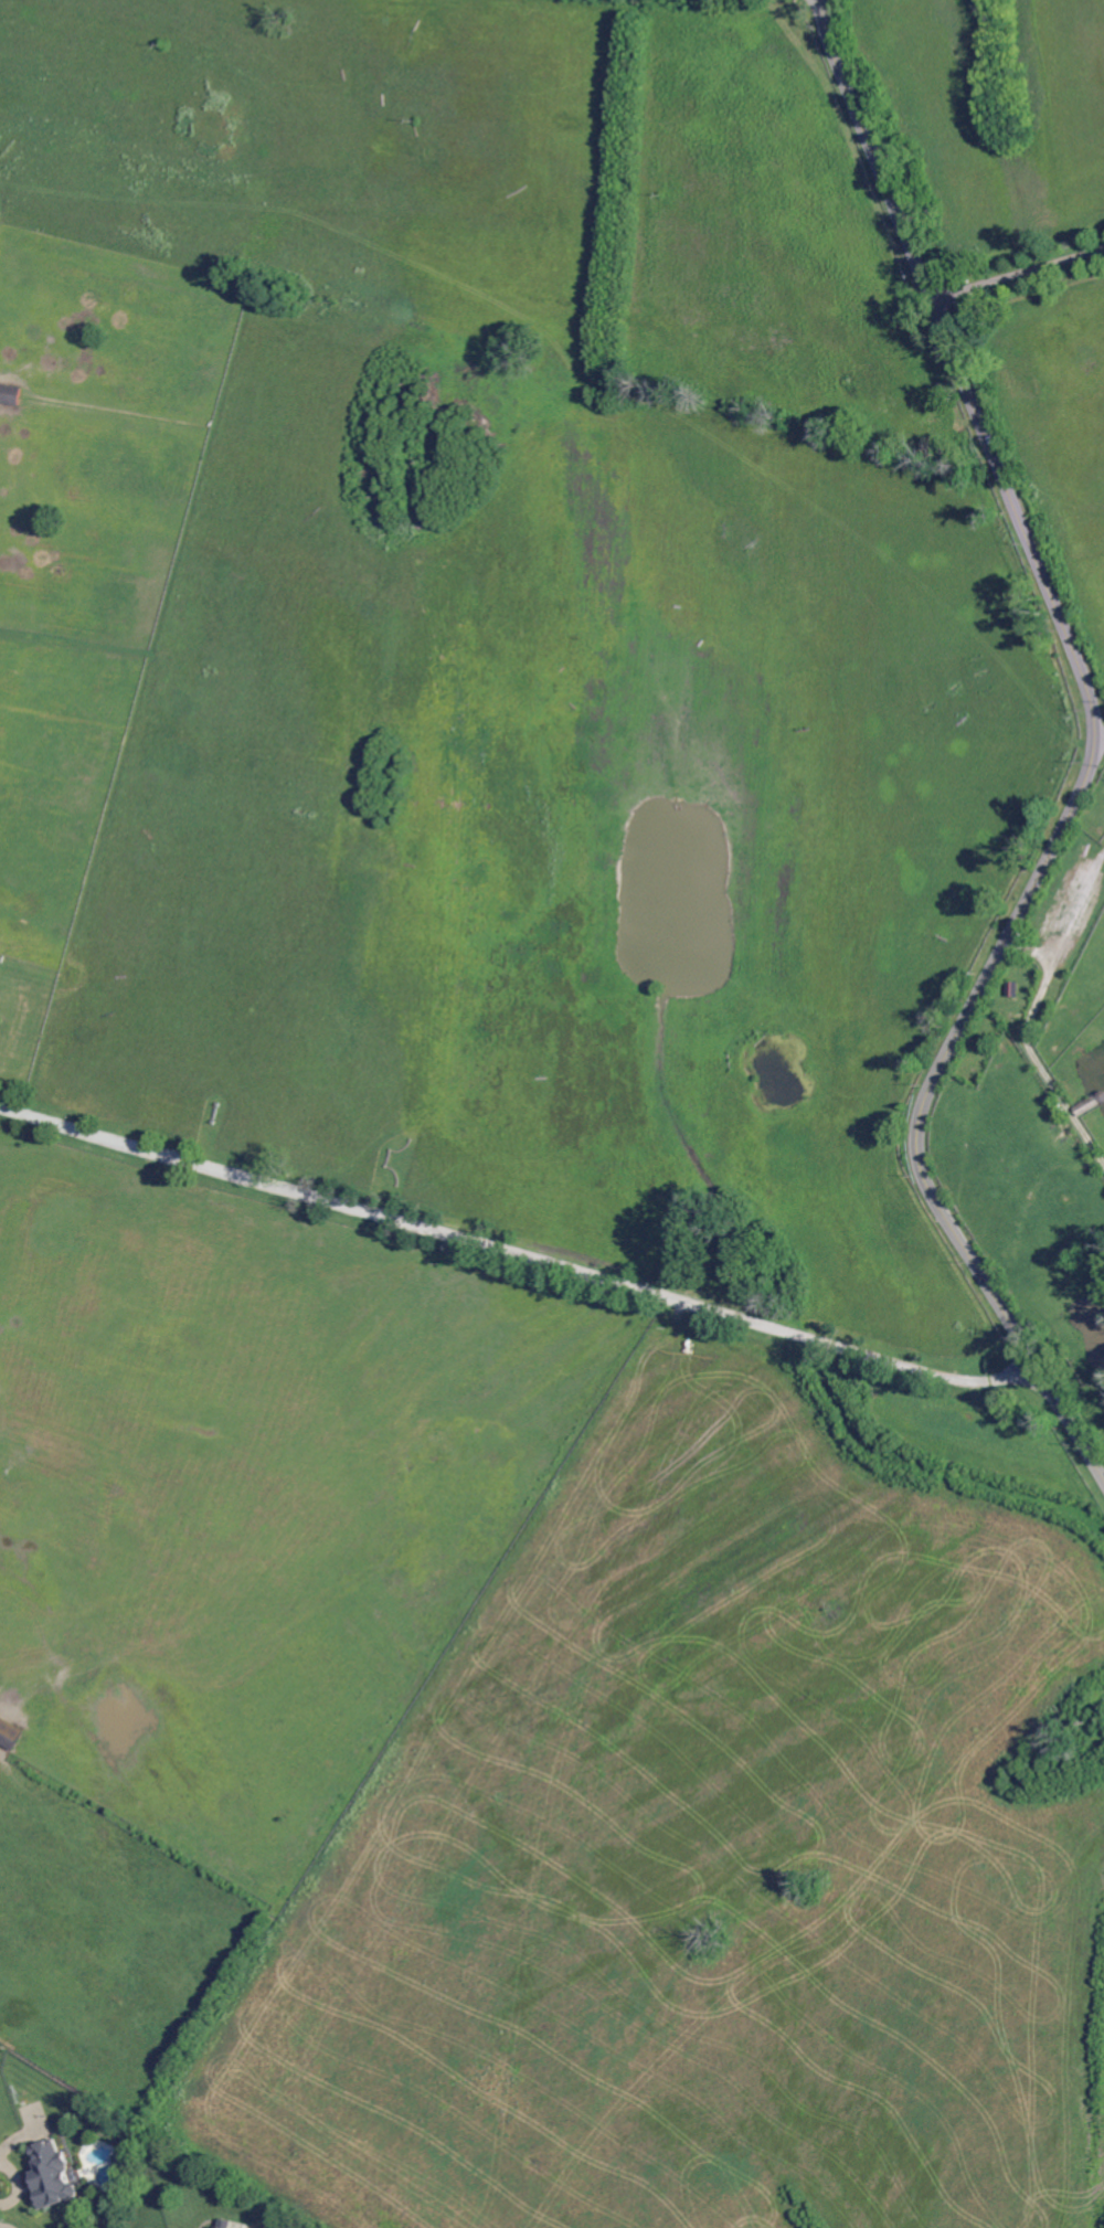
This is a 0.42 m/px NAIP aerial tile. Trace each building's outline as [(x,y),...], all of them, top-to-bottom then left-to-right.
[(8,405),(0,404),(0,384),(24,389),(20,407),(8,405)] [(1019,998),(1008,998),(1009,983),(1019,983),(1019,998)] [(1102,1093),(1103,1092),(1103,1104),(1100,1102),(1102,1104),(1080,1118),(1074,1110),(1096,1095),(1098,1099),(1098,1096),(1100,1094),(1102,1093)] [(1073,1262),(1065,1246),(1074,1242),(1082,1256),(1073,1262)] [(12,1752),(0,1745),(0,1716),(24,1731),(12,1752)] [(61,2153),(65,2151),(71,2164),(68,2165),(70,2168),(67,2173),(71,2183),(76,2185),(78,2193),(76,2197),(41,2210),(39,2204),(41,2204),(36,2192),(38,2192),(35,2186),(36,2186),(32,2173),(39,2171),(35,2162),(38,2161),(36,2157),(34,2158),(30,2147),(55,2139),(61,2153)] [(116,2168),(113,2157),(124,2153),(128,2165),(116,2168)]
